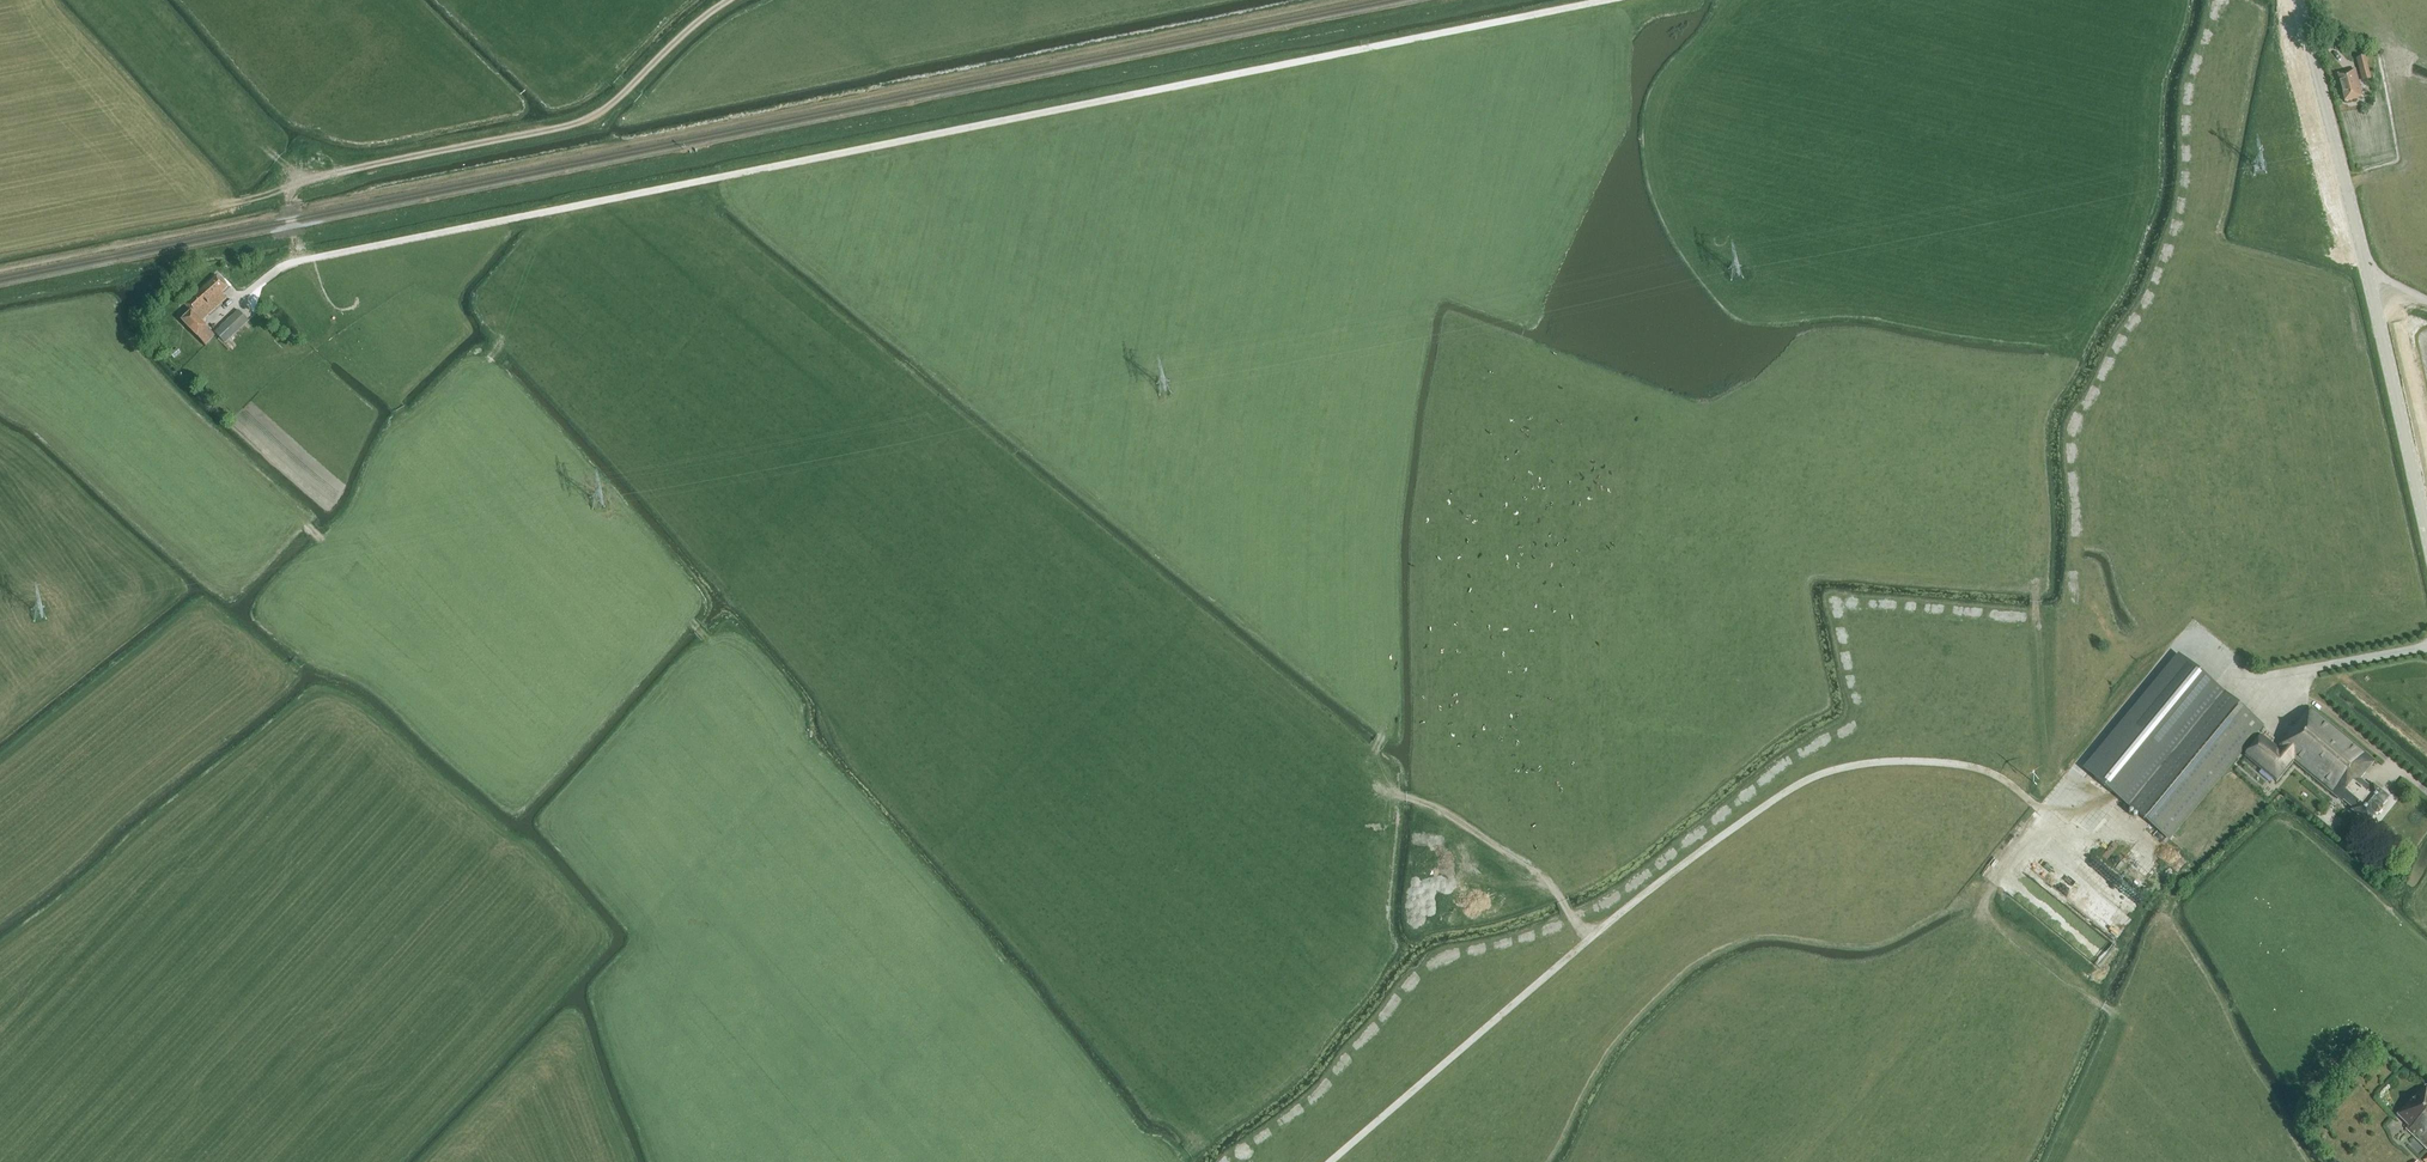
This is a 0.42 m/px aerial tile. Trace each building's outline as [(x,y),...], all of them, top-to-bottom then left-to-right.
[(2362,83),(2370,82),(2367,63),(2359,65),(2362,83)] [(2345,102),(2362,98),(2355,70),(2338,75),(2345,102)] [(221,293),(228,287),(217,276),(185,305),(191,312),(181,321),(205,346),(215,336),(200,322),(226,298),(221,293)] [(235,333),(248,321),(238,311),(226,323),(227,323),(215,333),(224,343),(236,333),(235,333)] [(2178,661),(2088,777),(2173,843),(2251,742),(2254,745),(2245,757),(2262,771),(2263,769),(2278,781),(2294,762),(2342,802),(2343,801),(2354,810),(2353,812),(2367,823),(2375,815),(2378,815),(2382,811),(2381,808),(2380,808),(2388,799),(2373,787),(2371,790),(2360,781),(2375,762),(2311,709),(2278,749),(2262,736),(2258,740),(2255,737),(2263,727),(2178,661)] [(2426,1087),(2397,1115),(2408,1126),(2406,1128),(2426,1149),(2426,1087)]
